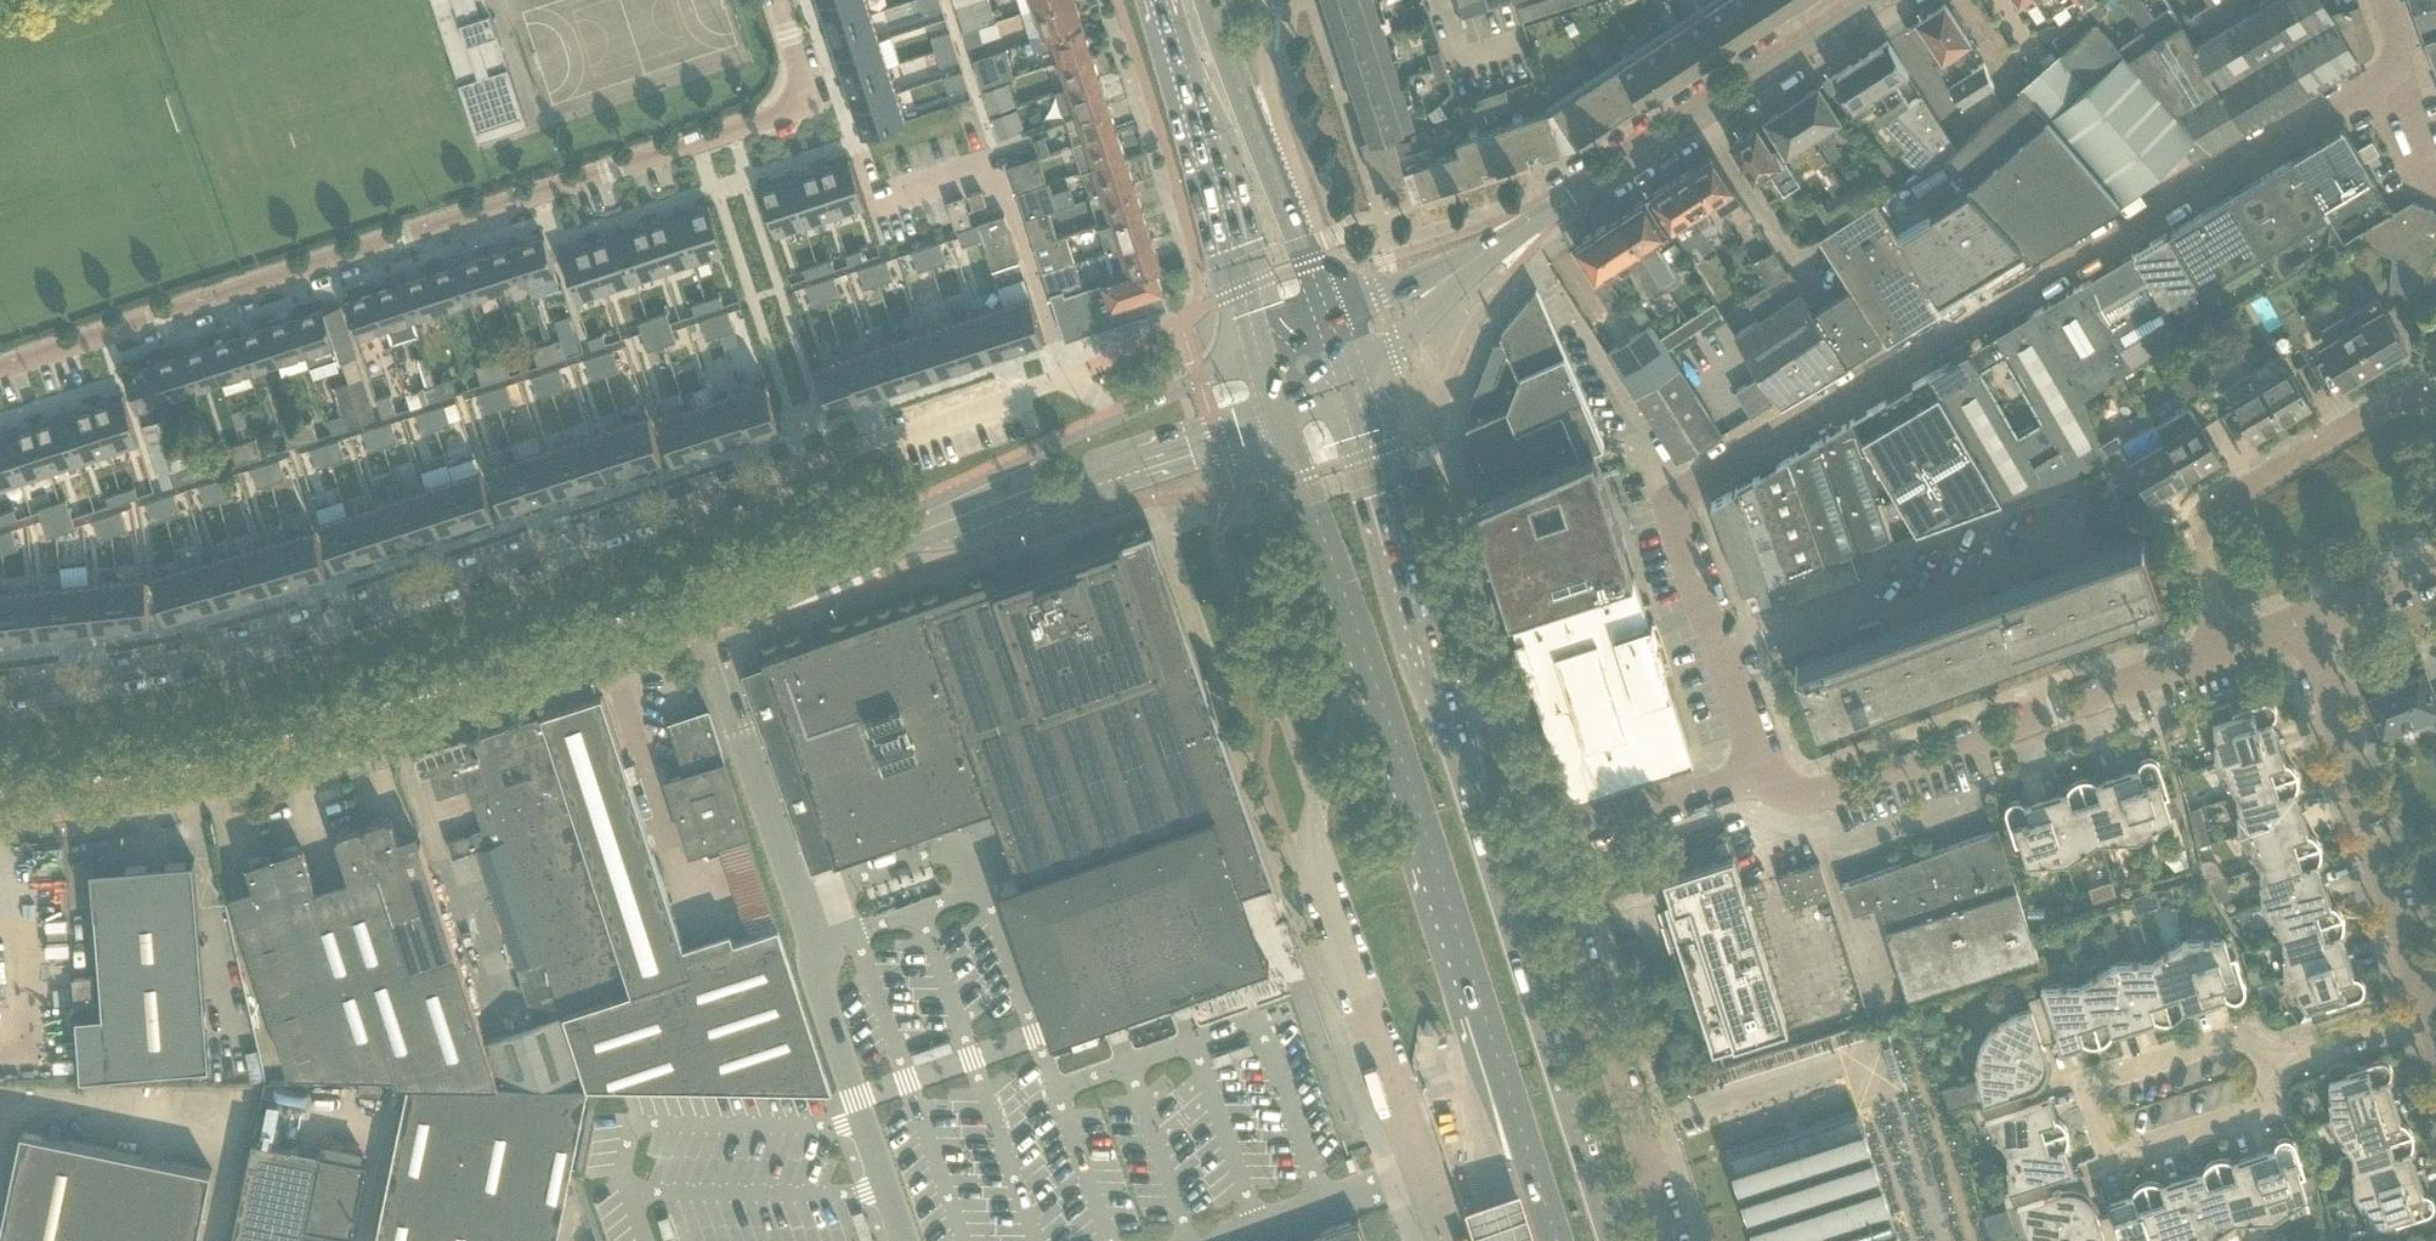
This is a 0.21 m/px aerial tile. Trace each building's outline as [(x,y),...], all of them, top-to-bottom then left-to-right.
[(487,0),(433,0),(479,142),(528,126),(487,0)] [(819,1),(828,27),(871,13),(867,0),(822,0),(819,1)] [(923,12),(942,6),(940,0),(919,0),(923,12)] [(955,3),(964,29),(995,19),(989,0),(963,0),(955,3)] [(1021,13),(1030,40),(1032,39),(1044,35),(1043,32),(1081,20),(1074,0),(1053,0),(1035,6),(1035,8),(1021,13)] [(1374,0),(1343,0),(1328,5),(1334,23),(1328,25),(1331,33),(1331,32),(1332,33),(1336,32),(1342,49),(1386,35),(1378,13),(1375,3),(1374,0)] [(1459,6),(1463,17),(1488,8),(1486,0),(1457,0),(1459,6)] [(1488,8),(1514,0),(1486,0),(1488,8)] [(1522,20),(1582,0),(1538,0),(1517,7),(1522,20)] [(1553,109),(1576,144),(1785,9),(1799,0),(1720,0),(1553,109)] [(2048,16),(2065,5),(2072,15),(2077,23),(2074,25),(2056,36),(2058,39),(2066,51),(2098,25),(2095,22),(2085,11),(2083,9),(2077,0),(2037,0),(2048,16)] [(2083,9),(2096,1),(2096,0),(2077,0),(2083,9)] [(2139,24),(2141,27),(2152,44),(2181,25),(2169,8),(2153,19),(2152,17),(2141,0),(2123,0),(2139,24)] [(2245,130),(2366,59),(2368,57),(2370,55),(2370,54),(2372,51),(2372,50),(2373,47),(2373,44),(2372,42),(2360,6),(2341,13),(2341,12),(2339,13),(2340,15),(2333,19),(2321,0),(2270,0),(2215,33),(2240,76),(2221,88),(2245,130)] [(2424,37),(2435,33),(2435,0),(2411,0),(2424,37)] [(1380,1),(1375,3),(1378,13),(1384,11),(1380,1)] [(2096,1),(2085,11),(2095,22),(2107,12),(2096,1)] [(1945,4),(1906,29),(1907,31),(1909,29),(1931,63),(1934,62),(1962,105),(1994,85),(1985,62),(1972,70),(1958,49),(1969,42),(1945,4)] [(871,13),(828,27),(837,53),(880,39),(871,13)] [(995,19),(964,29),(969,47),(1001,36),(995,19)] [(1055,45),(1059,58),(1090,48),(1081,20),(1043,32),(1044,35),(1032,39),(1035,51),(1055,45)] [(1572,22),(1564,27),(1570,38),(1578,33),(1572,22)] [(2129,58),(2213,149),(2245,130),(2221,88),(2240,76),(2215,33),(2196,44),(2183,24),(2181,25),(2152,44),(2130,57),(2129,58)] [(2037,75),(2023,89),(2123,201),(2184,147),(2195,160),(2213,149),(2129,58),(2098,25),(2066,51),(2037,75)] [(950,31),(931,37),(935,51),(955,45),(950,31)] [(2435,69),(2435,33),(2424,37),(2435,69)] [(1386,35),(1342,49),(1348,67),(1342,69),(1345,77),(1345,76),(1346,78),(1351,76),(1356,94),(1400,80),(1393,57),(1390,48),(1386,35)] [(880,39),(837,53),(845,80),(888,66),(880,39)] [(1887,41),(1860,59),(1891,107),(1940,158),(1944,162),(1957,150),(1922,95),(1910,103),(1908,104),(1895,83),(1896,82),(1909,74),(1887,41)] [(955,45),(935,51),(940,65),(959,59),(955,45)] [(1396,46),(1390,48),(1393,57),(1399,55),(1396,46)] [(1059,58),(1068,85),(1098,75),(1090,48),(1059,58)] [(1005,49),(973,58),(982,86),(1013,76),(1005,49)] [(1439,50),(1429,53),(1433,67),(1444,64),(1439,50)] [(1860,59),(1832,77),(1846,97),(1854,109),(1867,100),(1882,123),(1904,149),(1922,170),(1940,158),(1891,107),(1860,59)] [(1433,67),(1438,81),(1448,78),(1444,64),(1433,67)] [(888,66),(845,80),(854,106),(897,92),(888,66)] [(963,70),(944,77),(948,91),(968,85),(963,70)] [(1068,85),(1056,89),(1064,116),(1107,102),(1098,75),(1068,85)] [(1400,80),(1357,94),(1362,112),(1357,113),(1359,121),(1360,121),(1360,122),(1365,120),(1370,135),(1361,138),(1377,186),(1406,177),(1404,170),(1399,154),(1431,144),(1426,129),(1411,133),(1412,139),(1395,141),(1392,131),(1414,124),(1407,101),(1404,92),(1400,80)] [(1008,85),(985,92),(991,113),(1015,105),(1008,85)] [(1818,86),(1791,103),(1828,159),(1841,150),(1828,130),(1841,121),(1818,86)] [(1491,93),(1495,104),(1509,100),(1505,89),(1491,93)] [(1944,162),(1940,158),(1905,180),(1992,280),(2124,202),(2123,201),(2023,89),(1957,150),(1944,162)] [(1409,90),(1404,92),(1407,101),(1412,99),(1409,90)] [(897,92),(854,106),(863,134),(863,133),(906,120),(897,92)] [(1491,93),(1477,98),(1481,109),(1495,104),(1491,93)] [(922,134),(969,119),(962,96),(915,111),(922,134)] [(1064,116),(1073,142),(1115,128),(1107,102),(1064,116)] [(1791,103),(1765,120),(1788,156),(1793,164),(1796,165),(1808,157),(1815,167),(1828,159),(1791,103)] [(1439,105),(1429,113),(1434,120),(1446,116),(1439,105)] [(1016,108),(992,116),(1000,139),(1023,132),(1016,108)] [(1399,154),(1404,170),(1414,166),(1417,177),(1411,179),(1417,198),(1567,149),(1561,132),(1554,134),(1547,111),(1522,119),(1514,122),(1478,133),(1470,136),(1456,141),(1459,151),(1436,159),(1431,144),(1399,154)] [(1520,113),(1512,116),(1514,122),(1522,119),(1520,113)] [(1757,125),(1730,143),(1754,180),(1769,171),(1784,193),(1789,190),(1795,201),(1799,198),(1807,193),(1788,165),(1775,145),(1771,148),(1757,125)] [(1476,127),(1468,130),(1470,136),(1478,133),(1476,127)] [(1072,142),(1081,169),(1124,155),(1115,128),(1073,142),(1072,142)] [(2344,128),(2294,158),(2343,241),(2353,236),(2394,212),(2369,170),(2354,144),(2344,128)] [(1044,136),(1034,140),(1039,155),(1039,156),(1050,152),(1044,136)] [(2358,148),(2365,161),(2379,152),(2372,140),(2358,148)] [(1895,170),(1878,149),(1866,159),(1884,180),(1895,170)] [(1089,196),(1133,182),(1124,155),(1081,169),(1089,196)] [(1712,155),(1692,168),(1715,203),(1722,214),(1741,201),(1712,155)] [(1038,157),(1008,166),(1017,193),(1046,183),(1038,157)] [(849,158),(819,168),(835,217),(865,207),(849,158)] [(2294,158),(2169,232),(2219,316),(2343,241),(2294,158)] [(819,168),(789,178),(805,226),(835,217),(819,168)] [(1692,168),(1671,181),(1708,238),(1718,231),(1705,210),(1715,203),(1692,168)] [(789,178),(759,188),(775,236),(805,226),(789,178)] [(1671,181),(1651,194),(1674,229),(1684,223),(1697,246),(1699,248),(1702,253),(1713,246),(1708,238),(1671,181)] [(1046,183),(1017,193),(1025,218),(1046,211),(1057,208),(1049,182),(1046,183)] [(1089,196),(1098,222),(1141,208),(1133,182),(1089,196)] [(982,190),(969,195),(973,208),(986,203),(982,190)] [(964,197),(950,201),(959,229),(973,224),(964,197)] [(1647,197),(1619,215),(1667,289),(1674,285),(1680,281),(1674,273),(1675,272),(1660,250),(1675,240),(1647,197)] [(1886,344),(1945,309),(1877,200),(1818,238),(1819,239),(1886,344)] [(2394,212),(2353,236),(2407,262),(2423,270),(2435,244),(2435,212),(2413,201),(2394,212)] [(708,204),(679,214),(695,262),(724,253),(708,204)] [(1107,249),(1109,248),(1150,235),(1141,208),(1098,222),(1107,249)] [(1046,211),(1025,218),(1025,219),(1034,246),(1056,239),(1046,211)] [(679,214),(649,224),(665,272),(695,262),(679,214)] [(977,223),(991,269),(1019,260),(1004,214),(977,223)] [(1619,215),(1594,231),(1622,275),(1633,267),(1648,290),(1649,289),(1654,298),(1667,289),(1619,215)] [(649,224),(620,233),(635,282),(665,272),(649,224)] [(967,227),(957,230),(962,245),(981,239),(976,224),(967,227)] [(1622,275),(1594,231),(1574,244),(1595,277),(1590,281),(1610,312),(1624,304),(1610,283),(1622,275)] [(2169,232),(2135,252),(2184,336),(2219,316),(2169,232)] [(620,233),(590,243),(606,291),(635,282),(620,233)] [(1034,246),(1042,270),(1075,260),(1067,235),(1056,239),(1034,246)] [(1109,248),(1118,276),(1126,273),(1127,275),(1159,264),(1150,235),(1109,248)] [(544,237),(515,247),(526,281),(555,271),(550,256),(545,240),(544,237)] [(940,242),(926,247),(932,266),(946,261),(940,242)] [(590,243),(560,252),(576,301),(606,291),(590,243)] [(515,247),(487,256),(498,290),(526,281),(515,247)] [(926,247),(912,251),(918,270),(932,266),(926,247)] [(861,249),(846,254),(849,264),(864,259),(861,249)] [(1772,249),(1753,261),(1768,285),(1787,272),(1786,271),(1772,249)] [(2135,252),(2085,282),(2134,366),(2184,336),(2135,252)] [(1717,254),(1708,259),(1714,268),(1723,263),(1717,254)] [(487,256),(459,265),(470,299),(498,290),(487,256)] [(832,259),(818,263),(821,274),(835,269),(832,259)] [(887,259),(873,264),(879,283),(893,278),(887,259)] [(1042,270),(1049,292),(1061,288),(1063,293),(1084,287),(1075,260),(1042,270)] [(2407,262),(2404,300),(2420,302),(2423,270),(2407,262)] [(818,263),(803,268),(806,278),(821,274),(818,263)] [(873,264),(858,268),(865,288),(879,283),(873,264)] [(1065,341),(1166,308),(1168,308),(1162,288),(1156,268),(1160,266),(1159,264),(1127,275),(1126,273),(1118,276),(1084,287),(1063,293),(1061,288),(1049,292),(1052,299),(1065,341)] [(459,265),(431,274),(442,308),(470,299),(459,265)] [(1787,272),(1768,285),(1781,304),(1802,289),(1789,269),(1786,271),(1787,272)] [(431,274),(402,284),(413,317),(442,308),(431,274)] [(834,276),(820,281),(826,300),(841,296),(834,276)] [(2280,279),(2264,289),(2280,316),(2296,306),(2280,279)] [(820,281),(806,285),(812,305),(826,300),(820,281)] [(2085,282),(2033,312),(2083,396),(2134,366),(2085,282)] [(402,284),(374,293),(385,327),(391,345),(419,336),(413,317),(402,284)] [(1759,320),(1737,334),(1762,373),(1778,399),(1782,405),(1849,365),(1847,361),(1857,355),(1881,339),(1849,287),(1824,303),(1814,310),(1802,291),(1803,291),(1802,289),(1781,304),(1772,310),(1759,290),(1745,299),(1759,320)] [(1474,499),(1474,501),(1594,449),(1604,444),(1536,289),(1535,290),(1502,331),(1500,331),(1504,341),(1493,345),(1487,362),(1492,373),(1486,388),(1475,393),(1468,410),(1473,420),(1466,423),(1467,425),(1474,499)] [(374,293),(345,302),(353,325),(356,336),(385,327),(374,293)] [(720,295),(706,300),(709,310),(724,305),(720,295)] [(1030,296),(1003,304),(1017,347),(1044,338),(1030,296)] [(2363,306),(2346,316),(2347,316),(2352,326),(2365,347),(2374,364),(2402,347),(2405,346),(2393,325),(2377,298),(2363,306)] [(706,300),(691,304),(695,314),(709,310),(706,300)] [(1714,302),(1687,320),(1695,331),(1721,313),(1714,302)] [(1003,304),(977,313),(991,356),(1017,347),(1003,304)] [(1640,305),(1632,311),(1640,323),(1648,317),(1640,305)] [(324,309),(295,319),(306,352),(314,377),(339,368),(335,357),(339,355),(341,362),(356,357),(340,307),(325,312),(324,309)] [(729,310),(714,315),(721,335),(735,330),(729,310)] [(667,312),(653,317),(657,331),(671,327),(667,312)] [(1970,350),(1930,374),(2003,496),(2092,464),(2105,459),(2100,444),(2083,396),(2033,312),(1988,340),(1999,358),(2003,356),(2041,419),(2019,432),(1981,369),(1970,350)] [(977,313),(950,322),(964,364),(991,356),(977,313)] [(714,315),(700,320),(706,340),(721,335),(714,315)] [(569,316),(554,320),(560,338),(566,355),(580,350),(569,316)] [(2329,330),(2317,337),(2323,347),(2331,361),(2344,382),(2374,364),(2365,347),(2352,326),(2347,316),(2344,317),(2329,326),(2327,327),(2329,330)] [(653,317),(638,322),(643,336),(657,331),(653,317)] [(295,319),(267,328),(278,362),(306,352),(295,319)] [(1687,320),(1661,337),(1668,348),(1695,331),(1687,320)] [(950,322),(923,330),(937,373),(964,364),(950,322)] [(1652,326),(1608,354),(1635,396),(1678,464),(1680,463),(1679,461),(1695,451),(1722,435),(1710,416),(1679,368),(1652,326)] [(671,327),(657,331),(662,346),(676,341),(671,327)] [(267,328),(239,337),(250,371),(278,362),(267,328)] [(923,330),(897,339),(911,382),(937,373),(923,330)] [(2425,343),(2435,352),(2435,330),(2425,343)] [(657,331),(643,336),(648,350),(662,346),(657,331)] [(603,333),(588,338),(591,348),(592,348),(601,345),(606,343),(603,333)] [(239,337),(210,346),(211,347),(221,380),(226,393),(254,384),(250,371),(242,347),(239,337)] [(560,338),(546,343),(552,361),(566,356),(566,355),(560,338)] [(897,339),(870,348),(884,390),(911,382),(897,339)] [(546,343),(533,348),(538,365),(539,366),(552,361),(546,343)] [(210,346),(182,355),(193,389),(221,380),(210,346)] [(870,348),(844,356),(858,399),(884,390),(870,348)] [(613,349),(599,354),(605,373),(619,369),(613,349)] [(599,354),(585,359),(591,378),(605,373),(599,354)] [(182,355),(154,365),(165,398),(193,389),(182,355)] [(2173,360),(2169,371),(2187,401),(2188,400),(2192,398),(2203,392),(2181,355),(2173,360)] [(2284,355),(2255,373),(2280,416),(2285,413),(2287,416),(2305,405),(2303,402),(2310,398),(2284,355)] [(844,356),(817,365),(831,408),(858,399),(844,356)] [(504,357),(490,362),(496,379),(510,375),(510,374),(504,357)] [(490,362),(477,366),(482,383),(482,384),(496,379),(490,362)] [(165,398),(154,365),(125,374),(136,408),(165,398)] [(560,367),(545,371),(552,391),(566,386),(560,367)] [(545,371),(531,376),(537,395),(552,391),(545,371)] [(1762,373),(1734,391),(1750,417),(1778,399),(1762,373)] [(2280,416),(2255,373),(2228,389),(2249,425),(2246,427),(2252,436),(2270,425),(2268,423),(2280,416)] [(1930,374),(1854,419),(1918,527),(2003,496),(1930,374)] [(452,379),(435,384),(440,398),(457,392),(452,379)] [(766,381),(739,390),(753,433),(780,424),(766,381)] [(435,384),(418,390),(422,404),(440,398),(435,384)] [(507,384),(493,388),(499,408),(513,403),(507,384)] [(493,388),(478,393),(484,412),(499,408),(493,388)] [(739,390),(712,399),(726,442),(753,433),(739,390)] [(391,394),(377,399),(382,415),(383,416),(397,412),(396,411),(391,394)] [(123,396),(94,405),(109,453),(139,444),(123,396)] [(712,399),(685,408),(699,451),(726,442),(712,399)] [(444,404),(430,409),(436,428),(451,424),(444,404)] [(94,405),(64,415),(80,463),(109,453),(94,405)] [(2157,426),(2186,475),(2219,456),(2197,417),(2196,418),(2189,407),(2157,426)] [(662,415),(658,416),(672,460),(676,458),(699,451),(685,408),(662,415)] [(430,409),(416,414),(422,433),(436,428),(430,409)] [(64,415),(35,424),(51,472),(80,463),(64,415)] [(649,415),(621,424),(635,467),(663,458),(649,415)] [(344,416),(328,421),(332,433),(348,428),(344,416)] [(142,426),(141,426),(162,489),(174,485),(169,471),(187,465),(185,461),(170,417),(142,426)] [(312,419),(298,424),(304,442),(318,438),(317,436),(312,419)] [(1716,509),(1744,589),(1764,582),(1850,551),(1918,527),(1854,419),(1712,503),(1714,510),(1716,509)] [(392,422),(377,426),(384,446),(398,441),(392,422)] [(35,424),(5,434),(21,482),(51,472),(35,424)] [(298,424),(284,428),(290,446),(290,447),(304,442),(298,424)] [(621,424),(595,432),(609,475),(635,467),(621,424)] [(377,426),(363,431),(369,450),(384,446),(377,426)] [(2100,444),(2105,459),(2122,502),(2148,486),(2153,495),(2186,475),(2157,426),(2125,445),(2118,434),(2100,444)] [(595,432),(569,441),(583,484),(609,475),(595,432)] [(0,436),(0,489),(21,482),(5,434),(0,436)] [(255,438),(242,442),(247,460),(261,455),(255,438)] [(339,439),(325,444),(331,463),(345,458),(339,439)] [(569,441),(542,449),(556,492),(583,484),(569,441)] [(242,442),(227,447),(233,464),(233,465),(247,460),(242,442)] [(325,444),(311,448),(317,467),(331,463),(325,444)] [(542,449),(516,458),(530,501),(556,492),(542,449)] [(1474,501),(1510,612),(1633,572),(1594,449),(1474,501)] [(200,456),(185,461),(187,465),(192,479),(206,474),(206,473),(200,456)] [(279,458),(265,463),(271,482),(286,478),(279,458)] [(516,458),(489,467),(503,510),(530,501),(516,458)] [(265,463),(251,468),(257,487),(271,482),(265,463)] [(187,465),(169,471),(174,485),(192,479),(187,465)] [(480,470),(453,478),(467,521),(494,513),(480,470)] [(227,476),(213,480),(219,500),(233,495),(227,476)] [(453,478),(427,487),(441,530),(467,521),(453,478)] [(213,480),(199,485),(205,504),(219,500),(213,480)] [(135,487),(121,491),(124,501),(138,497),(135,487)] [(427,487),(400,496),(414,539),(441,530),(427,487)] [(121,491),(106,496),(110,506),(124,501),(121,491)] [(174,493),(160,498),(166,517),(181,512),(174,493)] [(400,496),(373,505),(387,547),(414,539),(400,496)] [(160,498),(146,502),(152,522),(166,517),(160,498)] [(66,499),(52,504),(55,514),(69,509),(66,499)] [(52,504),(38,508),(39,512),(41,518),(55,514),(52,504)] [(373,505),(346,513),(361,556),(387,547),(373,505)] [(0,514),(0,515),(3,524),(17,519),(14,509),(0,514)] [(69,509),(55,514),(62,533),(76,528),(75,526),(72,518),(69,509)] [(121,510),(107,515),(113,534),(127,529),(121,510)] [(346,513),(320,522),(334,565),(361,556),(346,513)] [(55,514),(41,518),(41,519),(42,521),(47,538),(62,533),(55,514)] [(107,515),(93,520),(99,539),(113,534),(107,515)] [(314,528),(287,536),(300,580),(327,572),(314,528)] [(0,533),(0,541),(4,553),(18,548),(12,529),(0,533)] [(829,646),(894,844),(993,809),(1018,882),(1028,909),(1060,1000),(1249,934),(1236,896),(1274,882),(1210,701),(1151,536),(1153,534),(1148,534),(1069,562),(1042,572),(829,646)] [(287,536),(260,544),(273,587),(300,580),(287,536)] [(1796,660),(1797,661),(1817,719),(2164,595),(2143,536),(2142,537),(2145,545),(1886,637),(1879,619),(1836,634),(1844,653),(1801,668),(1798,660),(1796,660)] [(260,544),(233,552),(246,595),(273,587),(260,544)] [(1764,582),(1771,601),(1773,600),(1776,610),(1860,580),(1850,551),(1764,582)] [(233,552),(206,559),(219,603),(246,595),(233,552)] [(206,559),(179,567),(192,611),(219,603),(206,559)] [(179,567),(152,575),(165,618),(192,611),(179,567)] [(1633,572),(1510,612),(1533,683),(1568,791),(1590,784),(1588,780),(1626,768),(1690,747),(1671,690),(1674,689),(1658,641),(1657,642),(1651,623),(1653,623),(1651,618),(1649,619),(1633,572)] [(146,576),(117,579),(122,624),(150,621),(146,576)] [(117,579),(89,582),(94,627),(122,624),(117,579)] [(89,582),(62,585),(66,630),(94,627),(89,582)] [(1751,608),(1771,601),(1764,582),(1744,589),(1751,608)] [(62,585),(34,588),(39,633),(66,630),(62,585)] [(34,588),(7,591),(11,636),(39,633),(34,588)] [(0,592),(0,637),(11,636),(7,591),(0,592)] [(742,672),(812,870),(833,862),(834,865),(894,844),(829,646),(794,659),(791,650),(762,661),(764,665),(743,673),(743,671),(742,672)] [(2435,715),(2435,701),(2435,699),(2424,673),(2387,687),(2386,683),(2365,691),(2367,695),(2366,696),(2382,736),(2435,715)] [(562,1015),(588,1086),(588,1085),(832,1088),(779,926),(687,955),(602,695),(541,715),(631,993),(562,1015)] [(2215,743),(2215,762),(2278,742),(2273,727),(2270,728),(2268,723),(2272,722),(2274,719),(2275,718),(2275,717),(2276,715),(2277,714),(2277,713),(2277,711),(2276,709),(2275,706),(2274,705),(2272,703),(2270,702),(2268,701),(2266,701),(2263,701),(2232,711),(2229,702),(2209,708),(2214,723),(2215,738),(2214,738),(2214,743),(2215,743)] [(691,852),(747,834),(748,833),(722,754),(709,712),(669,725),(684,773),(667,779),(691,852)] [(486,780),(505,840),(562,1015),(631,993),(541,715),(472,737),(486,780)] [(415,756),(422,777),(431,774),(438,795),(471,785),(485,829),(454,839),(448,841),(452,853),(453,856),(479,847),(479,849),(505,840),(486,780),(472,737),(415,756)] [(2229,783),(2237,795),(2297,775),(2296,772),(2295,770),(2293,767),(2290,765),(2289,764),(2285,763),(2281,763),(2280,759),(2283,757),(2278,742),(2215,762),(2226,778),(2225,779),(2228,783),(2229,783)] [(2133,771),(2117,776),(2137,839),(2170,817),(2164,798),(2169,796),(2159,765),(2158,763),(2157,762),(2156,761),(2155,760),(2153,759),(2151,759),(2149,758),(2147,758),(2145,759),(2144,760),(2142,761),(2141,762),(2139,764),(2138,766),(2138,767),(2138,768),(2138,770),(2139,773),(2134,775),(2133,771)] [(2238,833),(2301,813),(2295,792),(2297,790),(2298,785),(2298,783),(2298,780),(2298,778),(2297,775),(2237,795),(2237,809),(2236,809),(2237,814),(2238,814),(2238,833)] [(2083,779),(2079,780),(2099,840),(2137,839),(2117,776),(2102,781),(2103,785),(2098,786),(2097,783),(2094,781),(2092,780),(2088,779),(2086,779),(2083,779)] [(2061,794),(2046,799),(2066,862),(2099,840),(2079,780),(2076,781),(2074,782),(2071,785),(2069,787),(2068,789),(2067,792),(2067,796),(2063,798),(2061,794)] [(2169,796),(2164,798),(2169,811),(2180,807),(2176,794),(2169,796)] [(2066,862),(2046,799),(2031,804),(2032,808),(2027,809),(2025,806),(2022,803),(2021,802),(2019,801),(2016,801),(2014,801),(2011,802),(2009,804),(2007,806),(2006,807),(2006,809),(2005,811),(2005,812),(2005,814),(2006,815),(2015,846),(2020,844),(2026,863),(2066,862)] [(2238,833),(2260,866),(2320,846),(2319,843),(2318,842),(2317,840),(2316,839),(2313,836),(2311,835),(2308,834),(2304,835),(2302,830),(2306,829),(2301,813),(2238,833)] [(365,829),(411,969),(458,953),(420,842),(401,848),(392,820),(386,817),(369,823),(367,824),(365,829)] [(2204,820),(2192,824),(2197,846),(2210,841),(2204,820)] [(1980,823),(1825,879),(1830,895),(1841,928),(1852,924),(1879,1008),(1928,992),(1901,907),(1998,872),(1980,823)] [(407,1084),(499,1085),(485,1040),(486,1040),(458,953),(411,969),(365,829),(359,826),(339,833),(336,839),(353,890),(320,900),(304,850),(299,846),(280,853),(277,859),(271,856),(252,862),(249,868),(258,896),(234,903),(242,926),(290,1074),(319,1074),(342,1067),(344,1074),(394,1074),(396,1083),(408,1083),(407,1084)] [(536,1023),(486,1040),(485,1040),(499,1085),(588,1086),(562,1015),(505,840),(479,849),(536,1023)] [(2260,866),(2261,904),(2324,884),(2319,869),(2315,870),(2314,866),(2317,864),(2320,861),(2320,859),(2321,856),(2321,854),(2321,852),(2321,850),(2320,846),(2260,866)] [(1734,857),(1733,857),(1664,879),(1671,902),(1665,904),(1713,1053),(1789,1029),(1734,857)] [(77,1016),(81,1075),(209,1065),(195,872),(195,867),(194,859),(191,860),(191,862),(126,867),(125,865),(110,866),(110,868),(95,869),(95,867),(91,867),(92,875),(93,875),(103,1014),(77,1016)] [(2209,859),(2200,862),(2201,872),(2208,882),(2225,877),(2223,874),(2222,871),(2220,869),(2217,864),(2216,862),(2215,861),(2214,860),(2213,859),(2212,859),(2210,859),(2209,859)] [(1825,879),(1823,872),(1820,863),(1780,876),(1790,908),(1830,895),(1825,879)] [(2225,877),(2208,882),(2219,900),(2223,898),(2226,896),(2228,895),(2228,893),(2229,891),(2229,889),(2228,887),(2228,885),(2227,883),(2226,880),(2225,877)] [(2095,886),(2092,893),(2095,901),(2116,894),(2112,881),(2095,886)] [(2261,904),(2283,937),(2343,918),(2342,914),(2340,911),(2337,909),(2336,907),(2334,906),(2331,905),(2327,906),(2325,901),(2329,900),(2324,884),(2261,904)] [(2154,890),(2131,897),(2136,911),(2150,906),(2151,906),(2151,905),(2152,905),(2153,905),(2153,904),(2154,904),(2154,903),(2155,903),(2155,902),(2155,901),(2156,900),(2156,899),(2156,898),(2156,897),(2156,896),(2156,895),(2154,890)] [(2021,900),(2007,904),(2010,913),(2023,908),(2021,900)] [(2023,908),(2010,913),(2012,922),(2026,917),(2023,908)] [(2026,917),(2012,922),(2015,931),(2029,926),(2026,917)] [(2283,937),(2284,976),(2347,956),(2342,940),(2338,942),(2337,937),(2338,936),(2340,935),(2343,932),(2343,930),(2344,929),(2344,927),(2344,925),(2344,921),(2343,918),(2283,937)] [(2113,921),(2103,924),(2108,939),(2118,936),(2113,921)] [(2029,926),(2015,931),(2018,939),(2032,935),(2029,926)] [(2032,935),(2018,939),(2021,948),(2026,947),(2035,944),(2032,935)] [(2224,939),(2184,940),(2205,1003),(2220,998),(2219,994),(2223,993),(2225,996),(2227,999),(2229,1000),(2231,1001),(2234,1001),(2236,1001),(2237,1001),(2239,1000),(2241,999),(2242,998),(2244,996),(2244,995),(2245,993),(2245,992),(2245,990),(2245,987),(2235,956),(2230,958),(2224,939)] [(2184,940),(2152,962),(2171,1022),(2175,1021),(2178,1019),(2181,1016),(2182,1015),(2183,1013),(2184,1010),(2183,1006),(2188,1004),(2189,1008),(2205,1003),(2184,940)] [(2035,944),(2026,947),(2028,955),(2030,960),(2039,958),(2035,944)] [(2028,955),(2023,957),(2028,971),(2042,966),(2039,958),(2030,960),(2028,955)] [(2347,956),(2284,976),(2293,989),(2306,1009),(2309,1008),(2313,1022),(2331,1016),(2328,1007),(2354,999),(2357,998),(2360,997),(2362,994),(2364,991),(2365,988),(2364,985),(2363,982),(2361,979),(2360,978),(2358,977),(2357,977),(2355,976),(2353,976),(2350,977),(2348,972),(2352,971),(2347,956)] [(2023,957),(2015,959),(2019,973),(2028,971),(2023,957)] [(2015,959),(2006,962),(2010,976),(2019,973),(2015,959)] [(2006,962),(1997,965),(2001,979),(2010,976),(2006,962)] [(2152,962),(2113,963),(2133,1026),(2149,1021),(2147,1017),(2152,1016),(2154,1019),(2157,1021),(2159,1022),(2162,1023),(2166,1023),(2170,1023),(2171,1022),(2152,962)] [(2113,963),(2081,984),(2100,1045),(2102,1044),(2105,1043),(2108,1040),(2110,1038),(2112,1036),(2113,1033),(2112,1029),(2117,1027),(2118,1031),(2133,1026),(2113,963)] [(1997,965),(1988,968),(1993,982),(2001,979),(1997,965)] [(2255,967),(2247,970),(2253,986),(2266,982),(2263,972),(2262,970),(2259,968),(2258,967),(2255,967)] [(1988,968),(1979,970),(1984,984),(1993,982),(1988,968)] [(1979,970),(1971,973),(1975,987),(1984,984),(1979,970)] [(74,978),(76,1003),(94,1002),(92,977),(74,978)] [(2044,994),(2036,996),(2041,1011),(2049,1008),(2059,1038),(2058,1038),(2061,1049),(2077,1044),(2076,1040),(2081,1039),(2083,1042),(2086,1044),(2087,1045),(2091,1046),(2093,1046),(2096,1046),(2100,1045),(2081,984),(2041,986),(2044,994)] [(1982,1041),(2036,1069),(2044,1074),(2046,1071),(2047,1067),(2047,1064),(2047,1062),(2047,1060),(2047,1057),(2047,1055),(2046,1052),(2045,1050),(2043,1043),(2058,1038),(2059,1038),(2049,1008),(2041,1011),(2036,996),(2028,999),(2031,1009),(2010,1015),(2003,1019),(1997,1023),(1991,1028),(1986,1034),(1982,1041)] [(1946,1024),(1915,1008),(1925,1034),(1946,1027),(1946,1024)] [(1130,1014),(1133,1042),(1176,1039),(1174,1015),(1160,1016),(1160,1011),(1130,1014)] [(1978,1081),(1942,1089),(1949,1112),(1974,1104),(1976,1112),(1991,1107),(1994,1116),(2024,1106),(2023,1105),(2019,1090),(2026,1088),(2028,1087),(2030,1086),(2033,1085),(2035,1084),(2037,1083),(2039,1081),(2040,1079),(2042,1078),(2043,1076),(2044,1074),(2036,1069),(1982,1041),(1979,1049),(1977,1056),(1976,1064),(1976,1071),(1977,1079),(1978,1081)] [(2344,1062),(2328,1068),(2332,1081),(2329,1082),(2330,1097),(2329,1097),(2329,1102),(2330,1102),(2331,1121),(2394,1101),(2389,1086),(2385,1087),(2383,1082),(2387,1081),(2390,1078),(2390,1077),(2391,1076),(2391,1075),(2391,1074),(2392,1073),(2392,1072),(2392,1071),(2392,1070),(2391,1069),(2391,1068),(2391,1067),(2390,1066),(2390,1065),(2389,1064),(2388,1063),(2387,1062),(2386,1062),(2385,1061),(2384,1061),(2383,1061),(2382,1060),(2381,1060),(2380,1060),(2379,1061),(2378,1061),(2377,1061),(2347,1071),(2344,1062)] [(359,1093),(382,1093),(382,1082),(359,1082),(359,1093)] [(407,1084),(375,1240),(556,1240),(588,1086),(499,1085),(407,1084)] [(1986,1118),(2007,1151),(2067,1131),(2067,1129),(2066,1128),(2065,1126),(2064,1125),(2062,1122),(2060,1121),(2059,1120),(2055,1119),(2051,1119),(2050,1114),(2053,1113),(2048,1097),(2023,1105),(2024,1106),(1994,1116),(1991,1107),(1976,1112),(1979,1120),(1986,1118)] [(2331,1121),(2352,1154),(2412,1134),(2412,1133),(2411,1131),(2410,1129),(2409,1128),(2407,1125),(2405,1124),(2404,1123),(2400,1122),(2396,1123),(2395,1118),(2398,1116),(2394,1101),(2331,1121)] [(1859,1112),(1730,1153),(1758,1240),(1900,1240),(1859,1112)] [(114,1150),(21,1131),(0,1232),(0,1240),(96,1240),(114,1150)] [(2002,1192),(2004,1200),(2019,1195),(2017,1187),(2046,1177),(2047,1178),(2071,1170),(2066,1154),(2063,1155),(2061,1150),(2065,1148),(2067,1146),(2068,1144),(2068,1142),(2068,1140),(2068,1138),(2068,1137),(2068,1135),(2068,1133),(2067,1131),(2007,1151),(2008,1190),(2002,1192)] [(2352,1154),(2354,1193),(2416,1172),(2411,1157),(2408,1158),(2406,1153),(2408,1153),(2410,1152),(2412,1149),(2413,1147),(2413,1143),(2413,1142),(2413,1138),(2412,1134),(2352,1154)] [(2269,1151),(2253,1156),(2274,1219),(2307,1197),(2306,1194),(2301,1178),(2305,1176),(2295,1145),(2295,1144),(2294,1142),(2293,1141),(2292,1140),(2290,1139),(2288,1138),(2285,1138),(2284,1138),(2282,1138),(2280,1139),(2278,1140),(2277,1141),(2276,1142),(2275,1144),(2274,1146),(2274,1147),(2274,1149),(2275,1153),(2270,1154),(2269,1151)] [(367,1162),(253,1139),(231,1240),(350,1240),(367,1162)] [(2316,1149),(2307,1152),(2310,1166),(2320,1163),(2316,1149)] [(96,1240),(196,1240),(210,1170),(114,1150),(96,1240)] [(2219,1159),(2215,1160),(2235,1220),(2274,1219),(2253,1156),(2238,1161),(2239,1164),(2234,1166),(2233,1162),(2230,1160),(2228,1159),(2226,1159),(2223,1159),(2219,1159)] [(2182,1178),(2202,1240),(2204,1240),(2235,1220),(2215,1160),(2212,1161),(2209,1163),(2206,1165),(2205,1167),(2204,1168),(2203,1172),(2203,1176),(2199,1177),(2198,1174),(2182,1178)] [(2416,1172),(2354,1193),(2375,1226),(2381,1224),(2384,1234),(2399,1231),(2396,1224),(2426,1215),(2427,1214),(2428,1214),(2429,1214),(2430,1213),(2430,1212),(2431,1212),(2432,1211),(2432,1210),(2433,1209),(2434,1208),(2434,1207),(2434,1206),(2434,1205),(2434,1204),(2434,1203),(2434,1202),(2434,1201),(2434,1200),(2433,1199),(2433,1198),(2432,1198),(2432,1197),(2431,1196),(2430,1195),(2429,1195),(2429,1194),(2428,1194),(2427,1194),(2426,1193),(2425,1193),(2424,1193),(2423,1193),(2419,1194),(2417,1189),(2421,1188),(2416,1172)] [(2305,1176),(2301,1178),(2306,1194),(2315,1191),(2311,1174),(2305,1176)] [(2035,1240),(2057,1240),(2082,1191),(2080,1190),(2078,1189),(2075,1189),(2073,1188),(2068,1188),(2063,1189),(2061,1190),(2052,1193),(2047,1178),(2046,1177),(2017,1187),(2019,1195),(2004,1200),(2007,1208),(2017,1204),(2022,1218),(2031,1238),(2035,1240)] [(2144,1182),(2163,1240),(2202,1240),(2182,1178),(2167,1183),(2168,1187),(2163,1189),(2161,1185),(2158,1183),(2157,1182),(2153,1182),(2150,1181),(2146,1182),(2144,1182)] [(2114,1212),(2124,1240),(2163,1240),(2144,1182),(2142,1183),(2141,1184),(2138,1186),(2136,1187),(2134,1190),(2133,1191),(2132,1195),(2132,1199),(2128,1200),(2126,1196),(2110,1202),(2114,1212)] [(1521,1188),(1508,1192),(1484,1200),(1466,1205),(1478,1240),(1538,1240),(1521,1188)] [(2057,1240),(2124,1240),(2114,1212),(2099,1217),(2096,1210),(2096,1207),(2095,1205),(2094,1203),(2093,1201),(2090,1197),(2088,1195),(2086,1194),(2084,1192),(2082,1191),(2057,1240)] [(2006,1206),(1984,1214),(1991,1236),(2014,1229),(2006,1206)] [(1292,1240),(1366,1240),(1358,1218),(1356,1218),(1292,1240)]
